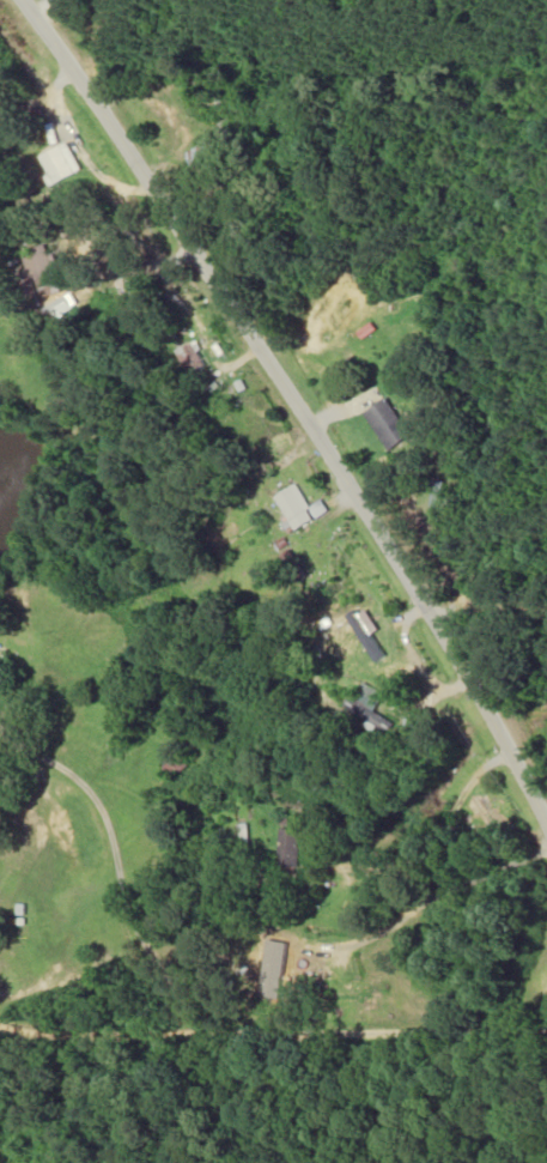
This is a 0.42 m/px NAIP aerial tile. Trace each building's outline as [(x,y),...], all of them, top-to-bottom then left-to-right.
[(52,183),(79,172),(67,143),(40,154),(52,183)] [(210,147),(187,147),(187,169),(210,169),(210,147)] [(57,282),(45,246),(23,253),(35,289),(57,282)] [(203,367),(192,341),(174,348),(185,374),(203,367)] [(362,412),(387,451),(409,437),(384,398),(362,412)] [(308,508),(294,484),(273,496),(293,530),(319,514),(314,505),(308,508)] [(339,620),(348,639),(332,647),(340,662),(376,644),(359,610),(339,620)] [(4,655),(0,663),(0,687),(14,660),(4,655)] [(342,710),(387,734),(393,723),(371,711),(380,693),(357,681),(342,710)] [(161,770),(176,779),(185,764),(169,755),(161,770)] [(296,868),(297,830),(277,830),(276,867),(296,868)] [(264,986),(284,989),(291,946),(270,943),(264,986)]
